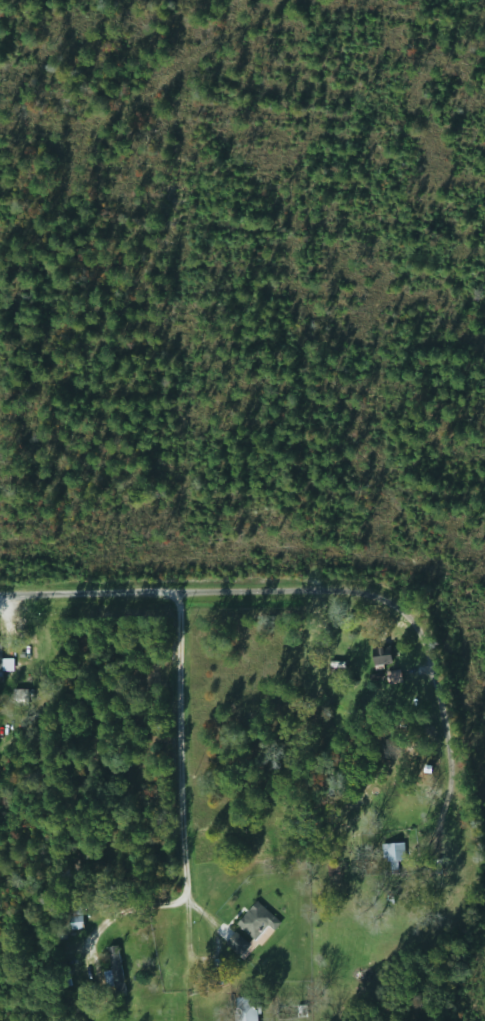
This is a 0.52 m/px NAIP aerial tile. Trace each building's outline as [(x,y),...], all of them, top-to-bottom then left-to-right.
[(2,673),(2,670),(12,670),(13,659),(0,658),(1,641),(0,641),(0,673),(2,673)] [(374,648),(374,664),(391,664),(391,648),(374,648)] [(401,683),(401,670),(387,670),(388,683),(401,683)] [(28,708),(28,689),(14,689),(14,708),(28,708)] [(382,843),(382,861),(391,861),(391,868),(397,868),(397,861),(404,861),(404,843),(382,843)] [(343,872),(341,863),(327,865),(329,875),(343,872)] [(259,945),(281,924),(259,901),(237,922),(259,945)] [(69,930),(82,929),(82,907),(68,907),(69,930)] [(250,945),(236,932),(226,943),(240,956),(250,945)] [(126,990),(118,946),(108,948),(112,971),(104,972),(107,987),(114,986),(115,992),(126,990)] [(226,983),(223,966),(214,968),(217,984),(226,983)] [(236,1020),(258,1020),(258,997),(235,997),(236,1020)]
